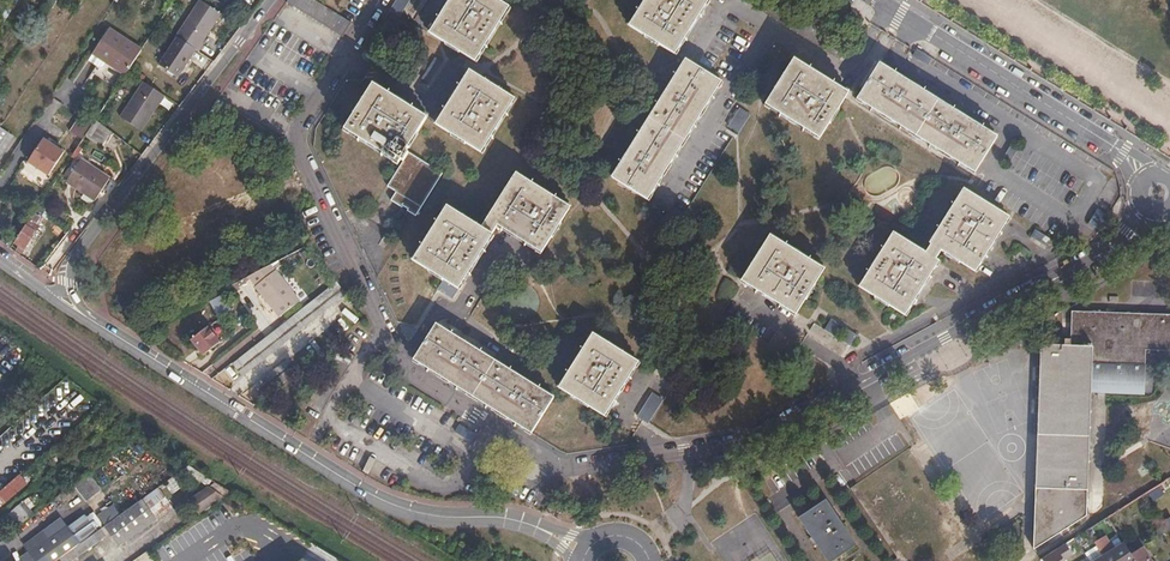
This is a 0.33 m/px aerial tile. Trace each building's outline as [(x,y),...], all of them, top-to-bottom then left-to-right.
[(343,38),(353,22),(351,21),(339,14),(317,0),(287,0),(285,4),(343,38)] [(383,21),(393,27),(397,20),(410,0),(396,0),(383,21)] [(428,31),(474,60),(509,5),(506,2),(502,0),(447,0),(428,31)] [(706,0),(647,0),(630,26),(676,54),(693,28),(709,2),(706,0)] [(777,0),(744,0),(842,60),(851,46),(845,42),(777,0)] [(180,43),(181,44),(199,57),(202,59),(208,51),(206,51),(226,22),(205,7),(180,43)] [(861,17),(850,11),(838,30),(848,37),(861,17)] [(355,24),(353,22),(343,38),(346,40),(355,24)] [(146,54),(115,32),(98,57),(110,66),(129,79),(131,76),(146,54)] [(199,57),(181,44),(162,71),(180,84),(199,57)] [(110,66),(98,57),(93,65),(105,73),(110,66)] [(438,62),(432,58),(419,81),(425,84),(429,86),(442,64),(438,62)] [(820,76),(794,60),(765,105),(819,138),(842,100),(846,93),(820,76)] [(720,82),(686,61),(613,178),(647,199),(662,175),(697,118),(720,82)] [(894,72),(879,63),(857,99),(974,171),(996,136),(962,115),(904,79),(894,72)] [(514,100),(469,72),(456,94),(438,123),(482,151),(514,100)] [(427,115),(371,80),(350,114),(342,127),(362,141),(397,165),(400,160),(427,115)] [(168,101),(147,87),(124,122),(145,136),(168,101)] [(739,108),(727,128),(737,135),(751,116),(739,108)] [(88,139),(100,147),(111,133),(98,124),(88,139)] [(111,133),(100,147),(103,149),(113,135),(111,133)] [(65,151),(43,137),(27,163),(48,176),(65,151)] [(444,172),(407,149),(400,160),(402,162),(395,173),(387,186),(395,192),(390,200),(402,208),(403,206),(408,208),(406,211),(415,216),(444,172)] [(73,187),(88,165),(82,161),(67,182),(73,187)] [(88,165),(73,187),(94,203),(109,181),(88,165)] [(481,226),(492,234),(498,224),(542,251),(558,226),(572,206),(515,171),(488,214),(486,217),(481,226)] [(1008,218),(963,190),(929,243),(930,243),(924,253),(892,233),(859,287),(886,303),(904,314),(920,289),(938,261),(934,259),(937,254),(940,249),(975,270),(978,266),(993,242),(1008,218)] [(481,226),(445,204),(418,248),(412,257),(415,260),(441,276),(460,288),(492,234),(481,226)] [(45,214),(39,210),(33,218),(39,222),(45,214)] [(1107,216),(1097,211),(1088,225),(1097,231),(1101,227),(1107,216)] [(40,229),(30,222),(15,244),(25,250),(40,229)] [(1052,240),(1035,230),(1030,239),(1047,248),(1052,240)] [(822,270),(769,237),(741,282),(765,297),(794,315),(796,312),(800,305),(820,274),(822,270)] [(299,301),(271,264),(247,276),(267,301),(269,299),(281,315),(299,301)] [(460,288),(441,276),(433,289),(452,300),(460,288)] [(233,308),(224,293),(209,301),(218,316),(233,308)] [(1073,310),(1071,345),(1041,344),(1033,555),(1086,521),(1090,395),(1145,397),(1147,348),(1169,349),(1169,314),(1073,310)] [(857,337),(830,319),(824,328),(823,330),(850,348),(857,337)] [(471,345),(438,324),(433,333),(416,359),(441,375),(497,410),(533,432),(555,398),(471,345)] [(220,341),(208,326),(191,340),(203,354),(220,341)] [(628,355),(594,335),(562,386),(574,394),(607,415),(622,391),(635,369),(640,363),(628,355)] [(662,401),(649,395),(636,415),(642,421),(646,424),(648,421),(662,401)] [(482,424),(464,415),(457,426),(475,437),(482,424)] [(104,488),(91,470),(76,482),(90,499),(104,488)] [(19,475),(0,491),(0,508),(27,485),(19,475)] [(219,502),(208,487),(188,502),(199,516),(219,502)] [(44,505),(36,496),(14,515),(21,523),(44,505)] [(827,498),(799,517),(829,560),(831,560),(857,543),(827,498)] [(106,525),(111,532),(120,546),(154,521),(140,500),(106,525)] [(564,507),(554,501),(548,511),(558,517),(564,507)] [(60,558),(81,543),(83,541),(79,536),(73,526),(67,518),(26,547),(37,560),(56,560),(60,558)] [(1169,518),(1162,522),(1168,535),(1169,534),(1169,519),(1169,518)] [(82,520),(73,526),(79,536),(88,529),(82,520)] [(106,525),(83,541),(81,543),(86,550),(111,532),(106,525)] [(81,543),(60,558),(63,560),(69,560),(86,550),(81,543)] [(1135,560),(1129,550),(1125,544),(1098,560),(1134,560),(1135,560)] [(1129,550),(1135,560),(1151,560),(1143,547),(1135,552),(1132,548),(1129,550)] [(1054,550),(1040,559),(1041,560),(1061,560),(1054,550)]
